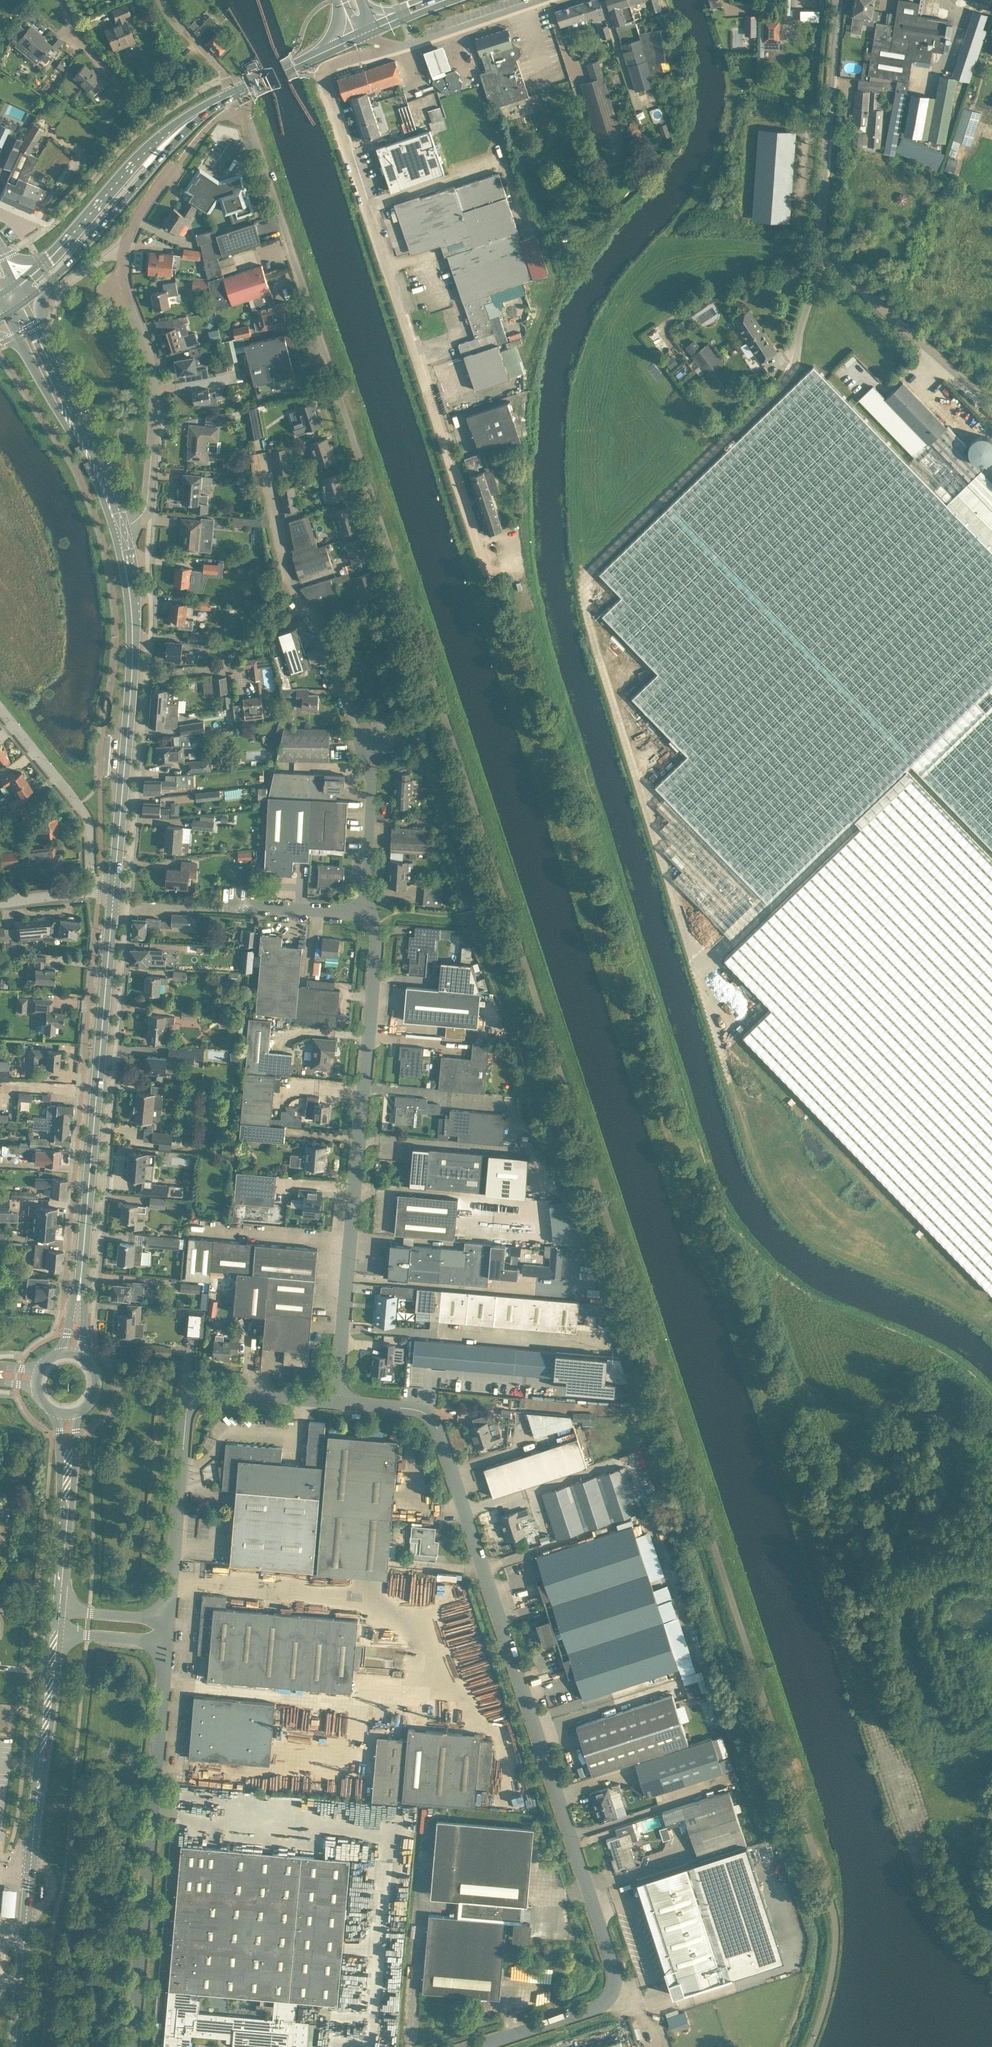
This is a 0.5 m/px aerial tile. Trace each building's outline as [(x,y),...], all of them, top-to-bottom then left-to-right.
[(587,28),(589,27),(587,19),(594,17),(595,21),(606,18),(603,6),(601,0),(589,0),(579,3),(587,28)] [(635,19),(628,0),(604,0),(613,26),(634,19),(635,19)] [(635,19),(642,17),(639,9),(644,7),(641,0),(628,0),(635,19)] [(644,7),(648,5),(650,11),(661,8),(659,0),(641,0),(644,7)] [(861,16),(864,0),(854,0),(852,14),(853,15),(851,31),(859,32),(861,16)] [(858,87),(880,88),(895,90),(896,90),(884,154),(894,155),(904,104),(911,64),(912,59),(930,62),(932,50),(937,51),(944,52),(944,50),(946,34),(948,24),(948,20),(917,15),(919,2),(906,0),(898,0),(896,13),(897,14),(893,41),(874,38),(868,72),(868,74),(871,75),(870,80),(859,80),(858,87)] [(861,16),(877,18),(878,11),(873,10),(874,0),(864,0),(861,16)] [(581,30),(587,28),(579,3),(556,11),(559,20),(561,26),(578,21),(581,30)] [(114,50),(123,46),(134,41),(124,17),(130,14),(126,5),(112,11),(116,20),(117,20),(119,24),(105,30),(114,50)] [(819,9),(799,9),(799,19),(819,19),(819,9)] [(983,29),(984,24),(987,14),(975,10),(954,77),(970,82),(974,67),(978,55),(986,30),(983,29)] [(651,21),(649,22),(649,24),(651,24),(653,29),(658,61),(660,61),(674,58),(669,27),(675,24),(670,11),(650,18),(651,21)] [(877,22),(874,38),(893,41),(897,14),(896,13),(889,12),(887,23),(877,22)] [(757,15),(746,15),(746,25),(757,25),(757,15)] [(217,23),(210,16),(195,31),(202,38),(206,34),(210,39),(206,42),(218,54),(229,44),(217,32),(213,28),(217,23)] [(643,20),(636,23),(639,33),(641,38),(652,76),(655,75),(662,73),(662,71),(660,61),(658,61),(653,29),(646,31),(643,20)] [(764,20),(764,41),(779,41),(780,20),(764,20)] [(599,27),(603,39),(612,36),(608,24),(599,27)] [(20,25),(11,40),(16,44),(19,40),(31,50),(34,53),(41,58),(45,62),(50,56),(45,52),(51,45),(39,35),(40,34),(30,26),(26,30),(20,25)] [(507,28),(476,38),(487,70),(480,72),(490,102),(497,106),(529,96),(516,56),(518,56),(520,51),(518,46),(514,44),(512,45),(507,28)] [(641,38),(621,44),(636,91),(655,85),(654,82),(652,76),(641,38)] [(442,46),(423,53),(431,77),(451,70),(442,46)] [(974,67),(984,70),(988,58),(978,55),(974,67)] [(60,60),(57,66),(63,70),(67,64),(60,60)] [(255,60),(248,63),(247,64),(249,69),(258,65),(255,60)] [(345,99),(350,97),(367,92),(374,89),(402,80),(395,60),(338,79),(345,99)] [(592,79),(580,83),(597,136),(599,135),(607,161),(626,155),(618,129),(620,129),(599,60),(587,64),(592,79)] [(87,89),(88,88),(94,94),(98,90),(106,81),(95,72),(94,73),(84,64),(73,76),(87,89)] [(115,70),(109,77),(124,90),(128,94),(134,87),(130,84),(115,70)] [(434,77),(433,82),(447,95),(460,90),(462,80),(459,77),(459,73),(456,70),(434,77)] [(946,142),(957,79),(941,76),(937,98),(911,93),(904,134),(946,142)] [(854,115),(854,123),(859,124),(868,124),(866,146),(880,146),(883,102),(879,102),(879,93),(878,93),(858,91),(857,91),(856,107),(855,107),(854,115)] [(369,96),(367,92),(350,97),(364,139),(381,133),(369,96)] [(383,99),(377,101),(379,107),(385,105),(383,99)] [(440,106),(428,110),(432,121),(429,122),(430,123),(434,122),(444,118),(440,106)] [(963,107),(953,139),(960,142),(962,142),(971,145),(975,134),(981,113),(972,110),(963,107)] [(402,123),(405,132),(416,128),(412,116),(407,117),(408,121),(402,123)] [(434,122),(430,123),(433,133),(437,131),(447,128),(444,118),(434,122)] [(638,122),(630,124),(633,136),(641,133),(638,122)] [(10,171),(10,172),(8,171),(4,179),(7,180),(0,196),(0,197),(15,204),(26,181),(27,181),(34,165),(39,157),(29,153),(44,129),(34,123),(25,138),(24,137),(23,139),(19,149),(21,150),(11,171),(10,171)] [(667,123),(659,125),(663,139),(671,137),(667,123)] [(11,169),(20,149),(17,148),(22,139),(7,133),(9,128),(0,124),(0,145),(3,146),(0,151),(0,164),(11,169)] [(752,218),(779,220),(789,221),(795,131),(759,128),(752,218)] [(387,143),(377,147),(392,191),(402,188),(401,187),(444,172),(430,130),(387,144),(387,143)] [(950,154),(955,156),(959,145),(953,143),(950,154)] [(945,167),(955,170),(958,160),(948,157),(945,167)] [(200,169),(186,189),(192,193),(188,199),(189,200),(208,212),(217,199),(222,197),(234,193),(236,199),(238,198),(240,199),(248,196),(242,178),(237,176),(219,181),(200,169)] [(407,201),(398,205),(413,251),(444,241),(444,242),(448,254),(519,230),(515,218),(499,172),(456,187),(455,185),(421,197),(407,201)] [(26,181),(15,204),(29,210),(34,199),(41,202),(49,191),(27,181),(26,181)] [(49,191),(41,202),(47,206),(61,187),(55,183),(49,191)] [(234,193),(222,197),(226,210),(234,207),(237,217),(243,215),(253,212),(248,196),(240,199),(238,198),(236,199),(234,193)] [(174,208),(164,223),(178,232),(188,218),(190,219),(197,208),(186,201),(179,211),(174,208)] [(218,238),(200,243),(204,260),(218,256),(261,242),(255,221),(217,233),(218,238)] [(200,243),(218,238),(217,233),(215,229),(196,234),(199,244),(200,243)] [(519,230),(448,254),(460,289),(464,302),(491,293),(497,291),(522,283),(535,278),(535,277),(522,238),(519,230)] [(535,234),(522,238),(535,277),(548,273),(535,234)] [(184,248),(183,257),(199,259),(201,250),(184,248)] [(174,254),(160,253),(150,252),(148,272),(175,275),(176,267),(173,267),(174,254)] [(216,309),(253,297),(271,291),(262,265),(225,277),(218,256),(204,260),(209,278),(212,290),(216,309)] [(209,278),(194,276),(193,289),(212,290),(209,278)] [(164,290),(152,292),(155,309),(170,306),(168,296),(178,294),(176,281),(173,281),(163,283),(164,290)] [(522,283),(491,293),(493,300),(496,299),(500,309),(505,307),(503,302),(526,295),(522,283)] [(255,320),(257,329),(292,322),(287,301),(282,302),(281,302),(279,302),(279,303),(275,304),(271,291),(253,297),(259,318),(255,320)] [(476,338),(461,343),(465,355),(499,343),(495,330),(485,302),(493,300),(491,293),(464,302),(469,316),(471,321),(476,337),(476,338)] [(493,300),(485,302),(495,330),(499,343),(508,340),(499,314),(501,314),(500,309),(498,305),(496,299),(493,300)] [(733,320),(747,341),(763,330),(749,309),(733,320)] [(689,315),(678,323),(684,331),(691,326),(687,320),(689,319),(691,321),(692,320),(689,315)] [(160,333),(159,333),(165,352),(181,347),(182,350),(191,347),(200,344),(195,332),(189,334),(187,334),(184,323),(186,323),(184,316),(182,316),(170,318),(171,321),(173,328),(160,333)] [(223,341),(223,343),(243,338),(243,336),(251,334),(249,324),(234,328),(236,338),(223,341)] [(218,329),(208,331),(210,341),(220,338),(218,329)] [(776,351),(763,330),(747,341),(760,362),(776,351)] [(294,332),(244,344),(254,384),(258,383),(260,392),(306,381),(294,332)] [(244,340),(243,338),(223,343),(228,363),(238,360),(234,342),(244,340)] [(694,340),(686,346),(692,355),(700,365),(715,353),(708,343),(701,349),(694,340)] [(499,343),(465,355),(476,390),(486,386),(511,378),(510,377),(501,350),(499,343)] [(715,353),(700,365),(707,375),(723,363),(715,353)] [(177,369),(178,374),(196,371),(198,379),(209,377),(207,363),(196,365),(194,356),(175,359),(176,361),(174,362),(175,370),(177,369)] [(673,356),(666,361),(672,369),(679,363),(673,356)] [(222,367),(215,368),(216,372),(216,375),(228,373),(227,366),(222,367)] [(815,366),(600,573),(621,596),(603,614),(658,671),(633,696),(641,706),(672,738),(669,741),(678,749),(680,747),(687,754),(953,502),(983,472),(981,469),(962,450),(967,445),(948,425),(946,427),(902,381),(886,398),(881,402),(868,390),(859,398),(887,428),(914,456),(907,462),(815,366)] [(209,388),(193,391),(195,404),(211,401),(210,397),(216,396),(217,399),(225,397),(223,389),(209,391),(209,388)] [(306,432),(305,430),(321,425),(314,401),(298,407),(302,419),(293,422),(297,435),(306,432)] [(473,426),(475,432),(520,417),(519,413),(511,415),(507,402),(511,401),(510,401),(467,415),(471,427),(473,426)] [(241,409),(242,409),(243,419),(247,438),(263,435),(257,406),(241,409)] [(215,414),(216,424),(232,420),(231,411),(215,414)] [(522,427),(520,417),(475,432),(477,438),(482,452),(519,439),(517,432),(516,429),(522,427)] [(218,441),(219,427),(190,424),(189,438),(191,438),(191,444),(189,444),(188,458),(198,459),(198,463),(208,464),(209,451),(212,451),(213,440),(218,441)] [(317,441),(309,443),(313,455),(315,455),(319,465),(327,463),(336,460),(333,451),(331,452),(327,438),(317,441)] [(273,450),(277,474),(290,471),(286,447),(273,450)] [(479,453),(464,458),(468,469),(471,468),(473,474),(471,475),(489,532),(502,528),(491,493),(500,490),(492,468),(479,472),(478,466),(483,465),(479,453)] [(654,787),(662,795),(666,799),(656,807),(659,810),(669,820),(660,829),(662,832),(672,842),(663,851),(666,854),(682,870),(673,879),(676,882),(730,937),(857,815),(865,823),(724,956),(768,1003),(771,1006),(742,1034),(991,1292),(991,859),(905,769),(911,763),(991,847),(991,481),(983,472),(953,502),(687,754),(684,757),(657,784),(654,787)] [(340,473),(322,479),(329,500),(347,495),(340,473)] [(194,511),(207,512),(208,495),(199,494),(200,476),(186,474),(183,502),(195,503),(194,511)] [(290,486),(280,488),(285,512),(285,511),(287,520),(300,516),(305,515),(303,508),(298,509),(294,485),(290,486)] [(338,509),(336,510),(343,533),(342,533),(344,538),(352,535),(351,530),(358,528),(352,510),(351,505),(348,506),(338,509)] [(287,520),(286,521),(292,548),(294,554),(318,547),(316,540),(307,514),(305,515),(300,516),(287,520)] [(182,518),(181,525),(186,525),(184,548),(200,549),(203,520),(182,518)] [(244,518),(244,525),(263,526),(263,523),(262,520),(244,518)] [(361,537),(346,542),(355,570),(366,566),(364,560),(368,559),(361,537)] [(294,554),(292,555),(301,581),(334,570),(326,544),(318,547),(294,554)] [(205,562),(204,570),(218,571),(219,563),(205,562)] [(176,566),(174,584),(189,586),(192,568),(176,566)] [(355,570),(340,575),(342,581),(353,577),(359,593),(358,594),(359,597),(360,597),(361,599),(362,598),(363,599),(366,598),(367,597),(379,592),(372,571),(363,574),(357,576),(355,570)] [(301,588),(321,613),(340,606),(331,578),(301,588)] [(198,600),(197,611),(230,614),(231,604),(198,600)] [(178,628),(192,629),(194,619),(186,619),(187,603),(172,602),(170,620),(172,620),(171,625),(179,626),(178,628)] [(297,627),(274,635),(287,674),(309,666),(297,627)] [(190,632),(189,642),(209,644),(210,633),(190,632)] [(193,663),(194,653),(182,651),(183,642),(167,641),(166,658),(174,659),(174,661),(193,663)] [(362,649),(349,652),(352,666),(365,663),(362,649)] [(251,666),(252,669),(258,668),(257,658),(242,660),(243,667),(251,666)] [(226,676),(213,678),(215,693),(228,692),(226,676)] [(151,701),(150,713),(157,714),(157,716),(165,717),(165,716),(171,717),(172,714),(178,715),(178,712),(179,703),(179,700),(179,699),(174,698),(175,690),(167,689),(153,688),(152,688),(151,701)] [(309,688),(299,688),(282,688),(282,695),(297,695),(297,701),(302,701),(302,708),(318,708),(319,694),(309,694),(309,688)] [(239,704),(233,705),(235,714),(235,719),(264,716),(263,706),(261,696),(243,698),(244,703),(239,704)] [(150,713),(149,726),(159,726),(164,727),(171,727),(177,727),(178,719),(178,715),(172,714),(171,717),(165,716),(165,717),(157,716),(157,714),(150,713)] [(283,731),(277,759),(319,760),(329,760),(330,728),(320,728),(311,728),(305,728),(291,728),(293,719),(287,718),(284,728),(283,731)] [(179,724),(181,734),(205,730),(204,720),(179,724)] [(207,731),(208,736),(233,733),(232,727),(207,731)] [(172,745),(157,746),(158,764),(174,762),(173,760),(184,759),(183,745),(172,746),(172,745)] [(10,760),(0,748),(0,767),(10,760)] [(210,760),(187,761),(188,771),(210,769),(210,760)] [(338,772),(351,772),(351,760),(338,760),(338,772)] [(8,791),(14,788),(27,780),(21,771),(15,775),(12,771),(0,778),(0,779),(8,791)] [(275,771),(269,796),(313,798),(337,799),(337,790),(344,790),(345,774),(335,774),(275,771)] [(397,794),(396,807),(408,808),(409,794),(412,795),(413,779),(410,778),(410,772),(398,772),(398,778),(395,778),(394,794),(397,794)] [(162,780),(155,780),(145,779),(144,793),(161,794),(161,788),(177,788),(177,786),(187,786),(187,774),(177,774),(177,780),(162,780)] [(32,789),(27,780),(14,788),(8,791),(4,794),(9,801),(13,807),(29,797),(26,793),(32,789)] [(267,788),(259,788),(258,799),(267,799),(267,788)] [(220,789),(196,792),(197,801),(221,798),(220,789)] [(267,837),(265,867),(276,868),(276,873),(292,874),(293,859),(309,860),(310,852),(310,846),(313,798),(269,796),(267,837)] [(310,846),(310,852),(344,854),(344,848),(345,848),(348,800),(337,799),(313,798),(310,846)] [(144,802),(143,815),(160,816),(160,815),(169,816),(170,808),(161,808),(161,802),(144,802)] [(25,803),(16,809),(19,814),(20,813),(25,820),(33,815),(25,803)] [(193,820),(193,828),(206,829),(213,829),(214,824),(214,820),(214,817),(209,816),(201,816),(200,819),(194,819),(194,820),(193,820)] [(55,817),(35,819),(37,837),(58,834),(55,817)] [(167,825),(165,848),(181,850),(181,849),(189,850),(189,842),(182,841),(183,827),(167,825)] [(429,853),(429,838),(434,838),(434,829),(427,828),(417,828),(417,826),(412,825),(412,828),(394,827),(394,835),(392,835),(391,850),(401,851),(429,853)] [(10,838),(11,847),(22,846),(21,836),(10,838)] [(53,847),(26,850),(27,860),(35,859),(35,863),(44,863),(45,873),(59,871),(58,865),(61,865),(60,853),(54,854),(53,847)] [(0,853),(2,865),(18,863),(16,851),(0,853)] [(390,860),(389,886),(406,887),(406,879),(412,879),(413,862),(407,861),(403,861),(390,860)] [(168,868),(166,886),(188,888),(189,876),(196,877),(197,862),(182,861),(182,869),(168,868)] [(319,864),(318,886),(329,886),(329,888),(331,888),(332,887),(337,887),(337,884),(343,885),(344,865),(319,864)] [(443,886),(435,885),(425,884),(423,904),(441,905),(443,886)] [(173,914),(172,925),(190,926),(191,915),(173,914)] [(11,942),(12,954),(19,953),(18,941),(42,939),(42,942),(53,943),(53,936),(76,938),(76,935),(78,936),(80,920),(61,918),(61,917),(15,921),(16,926),(10,927),(11,942)] [(147,919),(133,918),(132,929),(131,930),(130,934),(132,935),(132,936),(146,937),(147,924),(166,926),(167,920),(160,919),(160,918),(147,917),(147,919)] [(4,940),(5,955),(12,954),(11,942),(10,927),(0,928),(0,940),(4,940)] [(425,936),(410,935),(408,956),(411,956),(409,973),(426,975),(428,948),(438,949),(439,939),(440,939),(440,928),(426,927),(425,936)] [(241,939),(245,939),(245,944),(255,945),(256,930),(242,929),(241,939)] [(259,982),(256,1011),(296,1015),(299,985),(302,946),(299,946),(282,944),(283,934),(261,932),(260,948),(262,948),(260,967),(259,982)] [(326,955),(328,956),(338,956),(340,939),(323,937),(323,944),(316,943),(315,959),(326,960),(326,955)] [(204,944),(186,943),(186,951),(203,952),(204,944)] [(244,947),(243,955),(246,955),(245,969),(254,970),(256,948),(244,947)] [(130,950),(130,953),(131,954),(131,962),(162,964),(165,964),(166,964),(166,958),(163,958),(163,950),(149,949),(132,948),(132,950),(130,950)] [(34,955),(34,962),(36,962),(35,968),(34,981),(54,982),(55,969),(40,968),(40,962),(46,962),(46,956),(34,955)] [(446,981),(446,988),(481,991),(472,963),(441,960),(440,980),(446,981)] [(174,970),(174,978),(187,979),(187,972),(174,970)] [(161,976),(157,976),(147,975),(145,992),(159,993),(160,982),(167,983),(168,977),(161,977),(161,976)] [(302,986),(299,1022),(337,1025),(340,989),(334,988),(335,981),(308,978),(307,986),(302,986)] [(445,1036),(465,1038),(466,1024),(478,1025),(481,991),(407,985),(404,1019),(446,1023),(445,1036)] [(17,996),(16,1009),(26,1010),(27,997),(17,996)] [(32,998),(31,1012),(46,1013),(44,1031),(54,1032),(55,1025),(62,1025),(64,1011),(52,1010),(53,999),(42,998),(32,998)] [(220,1012),(219,1020),(230,1021),(230,1013),(220,1012)] [(152,1014),(149,1039),(156,1040),(156,1044),(165,1045),(166,1045),(168,1023),(174,1023),(175,1016),(162,1015),(152,1014)] [(272,1019),(249,1017),(246,1050),(247,1050),(246,1071),(266,1073),(267,1071),(290,1073),(292,1053),(269,1051),(272,1019)] [(336,1039),(326,1038),(314,1037),(311,1067),(329,1068),(331,1051),(335,1051),(336,1039)] [(441,1055),(439,1088),(485,1092),(488,1051),(510,1053),(511,1044),(473,1041),(472,1057),(441,1055)] [(400,1045),(399,1058),(401,1058),(400,1075),(422,1076),(424,1054),(424,1047),(400,1045)] [(194,1062),(194,1058),(203,1059),(203,1048),(195,1047),(195,1050),(180,1049),(179,1061),(194,1062)] [(30,1048),(27,1076),(46,1078),(47,1073),(37,1072),(38,1058),(47,1059),(46,1067),(59,1068),(61,1050),(30,1048)] [(148,1056),(147,1070),(153,1071),(152,1079),(162,1080),(162,1072),(165,1072),(167,1058),(148,1056)] [(8,1081),(9,1069),(0,1068),(0,1080),(8,1081)] [(246,1071),(241,1121),(271,1124),(274,1086),(280,1086),(281,1074),(266,1073),(246,1071)] [(135,1104),(134,1111),(135,1111),(134,1120),(152,1122),(154,1107),(162,1108),(164,1086),(152,1085),(151,1092),(137,1091),(136,1104),(135,1104)] [(19,1092),(18,1099),(30,1100),(31,1093),(19,1092)] [(320,1096),(307,1095),(306,1117),(329,1119),(330,1104),(319,1103),(320,1096)] [(427,1097),(396,1095),(395,1108),(397,1108),(395,1123),(414,1125),(415,1111),(426,1112),(427,1097)] [(58,1103),(58,1105),(48,1104),(47,1117),(33,1116),(33,1121),(36,1121),(69,1123),(70,1115),(72,1115),(73,1106),(62,1105),(62,1103),(58,1103)] [(277,1118),(277,1124),(286,1125),(301,1126),(302,1117),(295,1117),(296,1107),(287,1106),(287,1110),(282,1110),(281,1119),(277,1118)] [(438,1132),(438,1138),(448,1139),(448,1133),(458,1134),(458,1140),(469,1141),(503,1144),(506,1113),(472,1110),(450,1108),(450,1114),(450,1116),(446,1116),(446,1117),(444,1133),(438,1132)] [(68,1133),(69,1123),(36,1121),(36,1128),(47,1128),(47,1134),(54,1135),(54,1141),(60,1141),(70,1142),(71,1135),(69,1133),(68,1133)] [(277,1124),(271,1124),(241,1121),(240,1137),(285,1141),(286,1125),(277,1124)] [(153,1131),(152,1142),(160,1142),(172,1144),(172,1143),(182,1144),(183,1136),(176,1135),(176,1141),(173,1141),(174,1134),(174,1133),(173,1133),(166,1132),(153,1131)] [(32,1145),(35,1145),(49,1147),(50,1138),(33,1137),(32,1145)] [(246,1143),(240,1147),(244,1152),(250,1148),(246,1143)] [(300,1157),(299,1166),(325,1168),(325,1166),(326,1165),(326,1162),(325,1161),(325,1158),(324,1158),(325,1146),(307,1144),(307,1155),(303,1154),(302,1157),(300,1157)] [(59,1157),(60,1148),(49,1147),(35,1145),(34,1162),(45,1163),(58,1164),(58,1162),(60,1162),(60,1157),(59,1157)] [(410,1182),(410,1184),(486,1191),(486,1193),(527,1197),(531,1157),(413,1146),(413,1148),(414,1148),(413,1162),(415,1162),(414,1169),(412,1168),(411,1182),(410,1182)] [(127,1175),(127,1178),(130,1178),(130,1180),(137,1180),(137,1178),(146,1179),(146,1163),(155,1164),(156,1153),(129,1151),(127,1167),(125,1167),(125,1175),(127,1175)] [(237,1171),(234,1201),(233,1220),(243,1221),(244,1218),(283,1221),(284,1209),(276,1202),(275,1202),(277,1174),(237,1171)] [(67,1178),(57,1177),(52,1177),(51,1178),(35,1177),(35,1186),(51,1187),(50,1195),(66,1196),(67,1178)] [(168,1195),(169,1194),(177,1195),(178,1185),(169,1184),(169,1183),(152,1182),(151,1194),(168,1195)] [(299,1188),(298,1197),(304,1198),(303,1208),(304,1208),(303,1216),(311,1216),(319,1217),(319,1215),(320,1209),(321,1209),(322,1196),(311,1195),(311,1189),(299,1188)] [(395,1233),(405,1234),(455,1238),(458,1198),(399,1193),(395,1233)] [(151,1197),(150,1206),(165,1207),(166,1198),(151,1197)] [(9,1210),(9,1199),(0,1199),(0,1210),(9,1210)] [(33,1213),(33,1221),(55,1223),(57,1207),(56,1207),(37,1205),(37,1204),(29,1203),(28,1213),(33,1213)] [(146,1205),(134,1204),(124,1203),(122,1219),(128,1220),(128,1226),(143,1228),(144,1220),(138,1219),(139,1211),(146,1211),(146,1205)] [(54,1239),(55,1223),(33,1221),(32,1228),(27,1227),(26,1237),(34,1238),(34,1237),(53,1238),(53,1239),(54,1239)] [(580,1233),(553,1231),(554,1242),(585,1244),(580,1233)] [(148,1235),(147,1245),(163,1247),(180,1248),(181,1238),(148,1235)] [(187,1267),(186,1278),(210,1280),(211,1275),(211,1269),(228,1271),(238,1271),(269,1274),(291,1276),(315,1278),(318,1248),(256,1243),(214,1239),(189,1237),(187,1267)] [(488,1275),(489,1275),(491,1243),(476,1242),(465,1241),(464,1249),(401,1243),(401,1245),(391,1244),(388,1276),(487,1285),(488,1275)] [(135,1243),(120,1242),(119,1254),(118,1254),(117,1259),(119,1259),(118,1261),(141,1263),(143,1244),(135,1244),(135,1243)] [(48,1244),(36,1243),(34,1265),(62,1267),(63,1251),(47,1249),(48,1244)] [(491,1243),(489,1275),(518,1277),(519,1266),(504,1265),(505,1253),(510,1253),(510,1254),(521,1255),(522,1246),(510,1245),(510,1246),(506,1246),(506,1245),(491,1243)] [(561,1277),(564,1247),(551,1246),(550,1265),(523,1263),(522,1273),(561,1277)] [(238,1271),(234,1312),(266,1315),(266,1310),(269,1274),(238,1271)] [(266,1315),(263,1346),(285,1348),(284,1363),(308,1365),(311,1322),(315,1278),(291,1276),(269,1274),(266,1310),(266,1315)] [(39,1303),(44,1303),(54,1304),(56,1284),(47,1284),(48,1278),(28,1276),(26,1297),(39,1299),(39,1303)] [(112,1291),(111,1296),(113,1297),(130,1298),(135,1299),(136,1290),(144,1290),(145,1282),(134,1281),(134,1282),(123,1282),(123,1284),(114,1283),(114,1290),(112,1291)] [(181,1282),(181,1291),(200,1292),(201,1284),(181,1282)] [(416,1311),(415,1318),(430,1319),(439,1319),(474,1322),(476,1292),(442,1289),(418,1287),(416,1311)] [(476,1292),(474,1322),(508,1325),(510,1295),(476,1292)] [(394,1323),(397,1295),(379,1294),(376,1324),(394,1325),(394,1324),(397,1325),(397,1323),(394,1323)] [(510,1295),(508,1325),(542,1328),(544,1298),(510,1295)] [(544,1298),(542,1328),(576,1331),(579,1300),(544,1298)] [(211,1299),(208,1314),(216,1315),(218,1300),(211,1299)] [(595,1314),(608,1315),(605,1304),(605,1302),(596,1302),(595,1314)] [(142,1304),(138,1304),(128,1303),(128,1314),(118,1313),(118,1321),(119,1321),(119,1324),(118,1324),(118,1333),(122,1333),(122,1335),(135,1336),(136,1322),(141,1322),(142,1304)] [(187,1309),(185,1336),(203,1337),(205,1311),(187,1309)] [(215,1340),(214,1356),(226,1357),(226,1359),(229,1359),(230,1351),(237,1351),(238,1339),(230,1339),(230,1341),(224,1341),(224,1334),(216,1334),(215,1340)] [(415,1339),(413,1363),(567,1376),(566,1389),(615,1393),(616,1380),(606,1379),(608,1356),(415,1339)] [(374,1354),(372,1371),(386,1373),(386,1372),(392,1373),(393,1370),(393,1367),(393,1365),(393,1363),(393,1362),(394,1362),(394,1361),(403,1362),(404,1346),(395,1345),(395,1344),(384,1343),(382,1355),(374,1354)] [(152,1345),(152,1353),(171,1354),(172,1347),(152,1345)] [(466,1380),(465,1389),(519,1393),(519,1384),(466,1380)] [(530,1410),(538,1436),(577,1424),(577,1420),(575,1412),(530,1410)] [(476,1425),(471,1427),(478,1446),(479,1446),(486,1444),(488,1443),(493,1441),(502,1438),(500,1431),(491,1434),(487,1422),(496,1419),(491,1411),(474,1417),(476,1425)] [(577,1420),(584,1420),(584,1425),(597,1425),(598,1411),(577,1411),(577,1420)] [(222,1488),(237,1490),(320,1497),(326,1422),(310,1421),(306,1464),(282,1462),(283,1447),(226,1442),(222,1488)] [(329,1433),(328,1443),(318,1571),(387,1576),(399,1439),(329,1433)] [(578,1437),(484,1467),(494,1496),(587,1465),(578,1437)] [(543,1492),(557,1538),(639,1512),(624,1466),(543,1492)] [(314,1570),(320,1497),(237,1490),(231,1563),(314,1570)] [(508,1539),(517,1536),(525,1533),(520,1519),(529,1516),(527,1508),(517,1511),(500,1516),(508,1539)] [(417,1541),(416,1552),(414,1552),(413,1559),(436,1561),(437,1554),(438,1554),(439,1540),(435,1539),(436,1527),(412,1524),(411,1535),(411,1540),(417,1541)] [(551,1617),(537,1622),(544,1643),(558,1639),(556,1632),(562,1630),(570,1656),(563,1658),(566,1666),(569,1674),(569,1675),(576,1673),(584,1698),(647,1677),(679,1667),(632,1524),(537,1555),(545,1579),(539,1581),(544,1599),(551,1597),(559,1621),(552,1623),(551,1617)] [(546,1535),(541,1536),(543,1543),(551,1540),(548,1534),(546,1535)] [(501,1555),(504,1565),(531,1558),(533,1565),(537,1564),(532,1547),(501,1555)] [(208,1678),(218,1679),(352,1690),(358,1619),(226,1607),(227,1596),(203,1593),(198,1653),(210,1654),(208,1678)] [(447,1601),(447,1612),(473,1612),(473,1601),(447,1601)] [(697,1678),(684,1683),(688,1697),(702,1692),(697,1678)] [(707,1692),(700,1694),(702,1701),(709,1699),(707,1692)] [(586,1722),(577,1725),(593,1774),(644,1757),(688,1743),(673,1694),(586,1722)] [(276,1702),(195,1695),(189,1756),(270,1763),(276,1702)] [(408,1739),(403,1799),(475,1805),(477,1787),(489,1788),(493,1740),(481,1739),(481,1734),(409,1728),(408,1739)] [(390,1736),(384,1801),(398,1802),(398,1799),(403,1799),(408,1739),(403,1738),(404,1737),(390,1736)] [(712,1737),(635,1762),(646,1796),(723,1771),(717,1752),(712,1737)] [(620,1782),(590,1792),(600,1822),(618,1816),(611,1793),(622,1789),(620,1782)] [(682,1805),(663,1811),(666,1821),(677,1817),(685,1815),(685,1817),(699,1859),(709,1856),(746,1843),(736,1812),(741,1810),(739,1803),(733,1804),(729,1790),(691,1802),(682,1805)] [(656,1795),(649,1798),(651,1804),(658,1802),(663,1800),(661,1795),(659,1796),(658,1794),(656,1795)] [(392,1805),(392,1813),(400,1814),(400,1805),(392,1805)] [(653,1807),(629,1812),(631,1818),(654,1812),(653,1807)] [(531,1829),(521,1828),(438,1821),(431,1895),(460,1898),(458,1917),(429,1914),(423,1991),(500,1998),(507,1921),(516,1922),(514,1936),(529,1937),(531,1923),(523,1922),(523,1917),(528,1918),(529,1908),(525,1908),(526,1893),(522,1893),(523,1884),(527,1884),(531,1829)] [(618,1835),(607,1839),(609,1847),(611,1846),(615,1861),(613,1862),(616,1872),(636,1866),(633,1856),(634,1856),(631,1846),(635,1844),(634,1840),(638,1838),(633,1823),(616,1828),(618,1835)] [(668,1827),(660,1828),(663,1840),(671,1837),(668,1827)] [(182,1844),(169,1989),(167,2009),(164,2046),(191,2046),(192,2034),(228,2037),(227,2039),(233,2039),(233,2041),(233,2044),(234,2045),(235,2046),(236,2046),(254,2046),(255,2046),(258,2046),(288,2046),(289,2044),(289,2042),(293,2043),(308,2044),(310,2023),(310,2021),(296,2020),(298,2000),(338,2003),(339,1993),(351,1859),(192,1845),(182,1844)] [(747,1844),(637,1880),(674,1994),(732,1975),(730,1969),(740,1966),(751,1963),(753,1968),(771,1962),(769,1957),(782,1952),(747,1844)] [(16,1888),(2,1887),(0,1914),(15,1915),(16,1888)] [(635,1917),(621,1921),(625,1934),(640,1930),(635,1917)] [(511,1980),(523,1980),(523,1965),(511,1965),(511,1980)] [(655,1986),(658,1996),(667,1993),(664,1983),(655,1986)] [(688,2009),(670,2016),(675,2029),(693,2022),(688,2009)] [(621,2039),(595,2046),(624,2046),(621,2039)]
